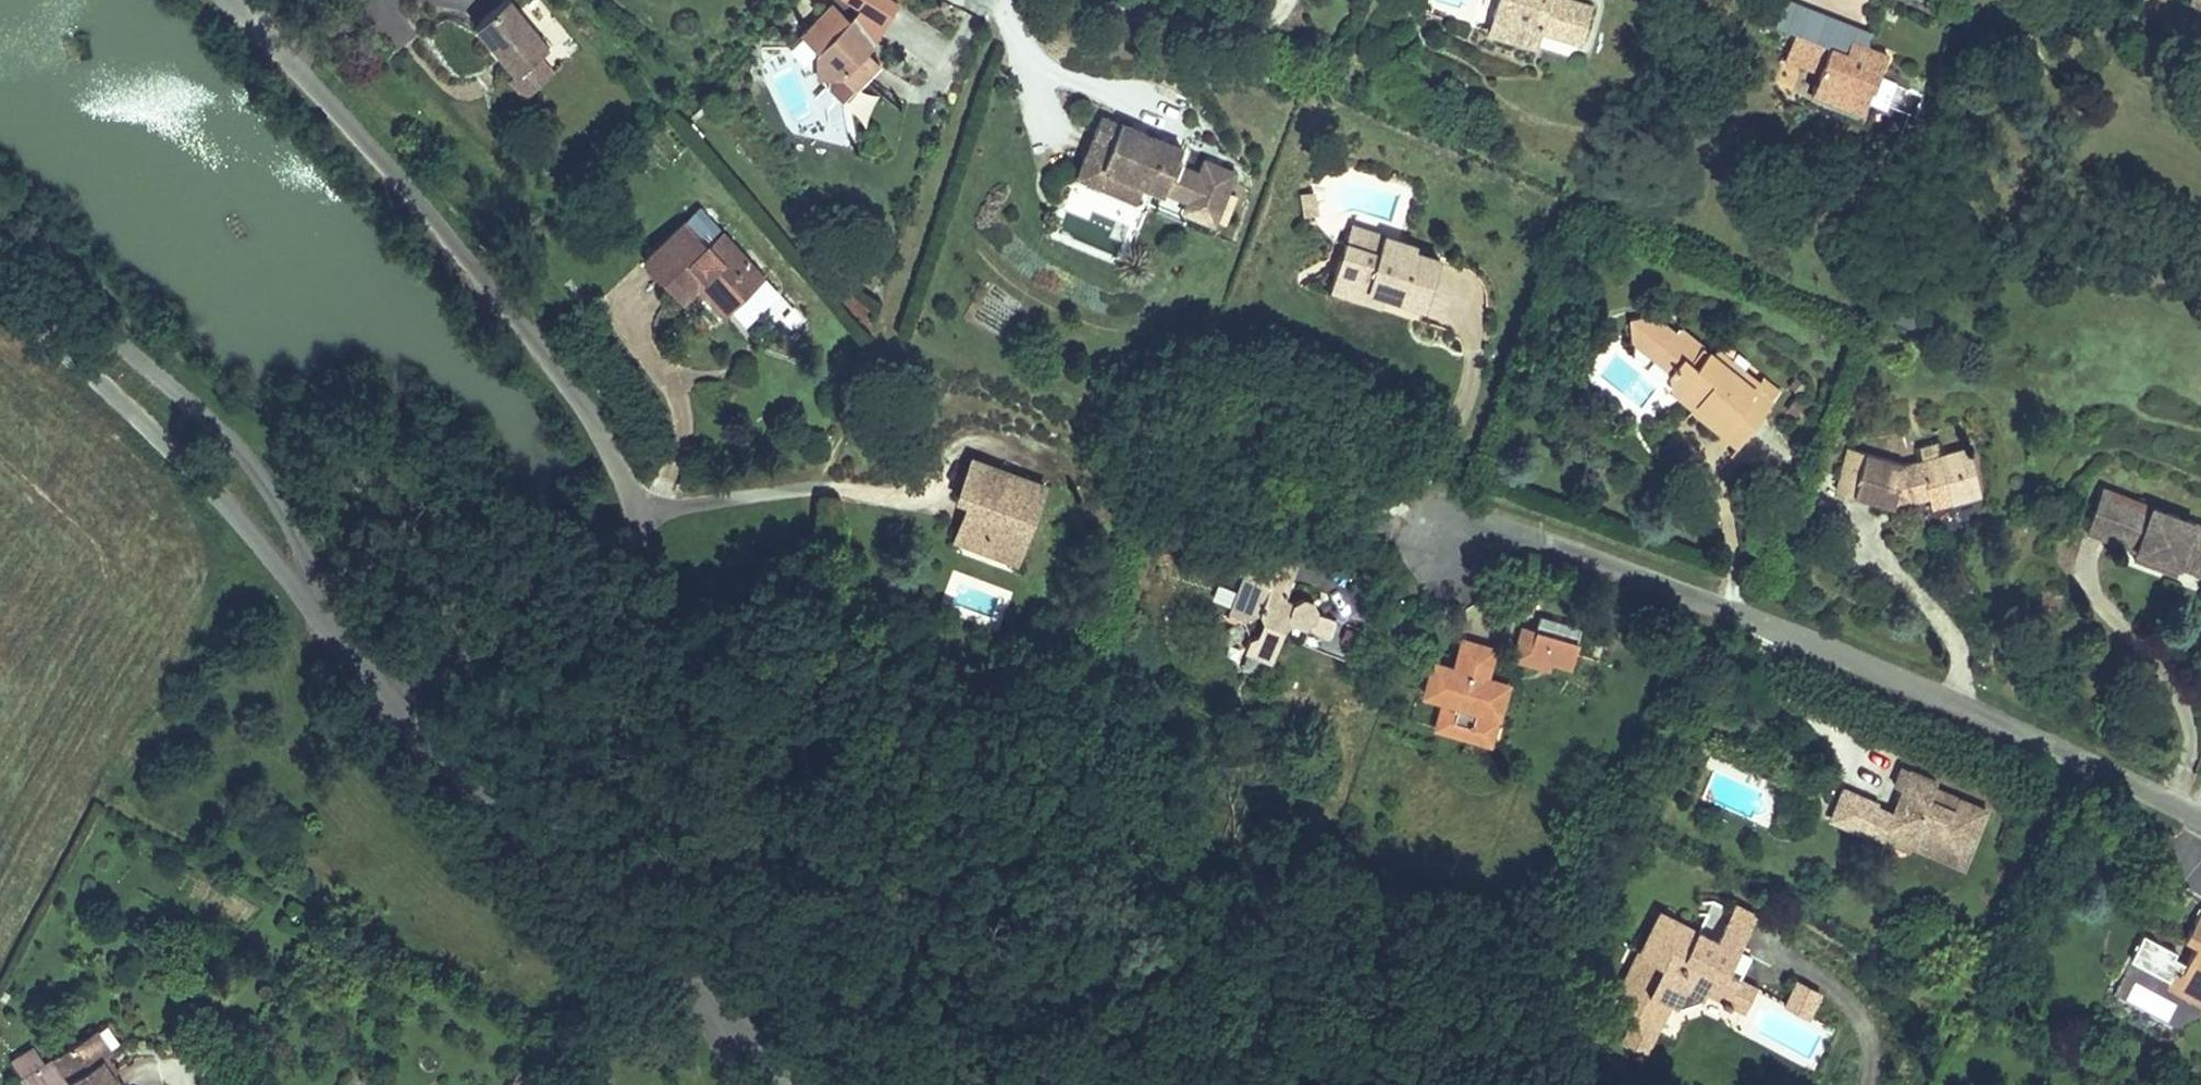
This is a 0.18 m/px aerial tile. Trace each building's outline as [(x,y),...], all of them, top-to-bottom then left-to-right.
[(1496,6),(1487,33),(1512,41),(1508,58),(1537,67),(1542,48),(1583,60),(1593,25),(1536,8),(1538,0),(1476,0),(1496,6)] [(2186,7),(2200,13),(2200,0),(2188,0),(2186,7)] [(529,62),(491,14),(456,43),(493,90),(517,71),(529,62)] [(838,31),(821,17),(795,48),(813,63),(812,87),(838,84),(853,98),(874,73),(862,62),(867,55),(866,43),(852,30),(838,31)] [(1817,17),(1805,46),(1834,58),(1840,43),(1846,28),(1817,17)] [(1805,46),(1780,36),(1769,65),(1805,79),(1799,94),(1822,103),(1850,114),(1860,91),(1871,96),(1876,85),(1870,83),(1879,59),(1840,43),(1834,58),(1805,46)] [(534,92),(517,71),(487,96),(504,117),(534,92)] [(1850,114),(1822,103),(1817,114),(1846,126),(1850,114)] [(1115,108),(1105,128),(1126,139),(1116,159),(1157,180),(1176,189),(1177,186),(1201,198),(1195,210),(1223,223),(1247,175),(1218,161),(1212,174),(1189,163),(1196,148),(1115,108)] [(1126,139),(1105,128),(1085,167),(1148,198),(1157,180),(1116,159),(1126,139)] [(1195,210),(1201,198),(1177,186),(1176,189),(1167,208),(1190,220),(1195,210)] [(683,226),(625,277),(656,311),(685,284),(719,323),(747,298),(683,226)] [(1362,256),(1379,249),(1330,233),(1324,251),(1360,263),(1362,256)] [(1360,263),(1324,251),(1308,301),(1340,312),(1347,290),(1367,297),(1365,304),(1404,316),(1419,270),(1397,263),(1394,260),(1396,254),(1379,249),(1362,256),(1360,263)] [(719,323),(685,284),(672,298),(705,335),(719,323)] [(1347,290),(1340,312),(1360,318),(1365,304),(1367,297),(1347,290)] [(1642,320),(1617,322),(1621,353),(1664,390),(1656,400),(1678,418),(1710,443),(1726,422),(1746,438),(1763,417),(1749,404),(1756,395),(1709,357),(1702,365),(1642,320)] [(1726,422),(1710,443),(1678,418),(1673,426),(1724,466),(1746,438),(1726,422)] [(1959,427),(1930,435),(1935,451),(1964,442),(1959,427)] [(1843,450),(1832,492),(1884,505),(1910,498),(1946,487),(1949,498),(1978,489),(1964,442),(1935,451),(1894,463),(1843,450)] [(1039,501),(965,473),(949,516),(955,537),(947,554),(967,563),(973,550),(1014,567),(1039,501)] [(1946,487),(1910,498),(1913,508),(1949,498),(1946,487)] [(2095,489),(2078,527),(2132,549),(2128,557),(2172,576),(2177,564),(2200,575),(2200,535),(2095,489)] [(2078,527),(2074,538),(2122,559),(2118,569),(2169,591),(2174,581),(2200,593),(2200,575),(2177,564),(2172,576),(2128,557),(2132,549),(2078,527)] [(1014,567),(973,550),(967,563),(1008,581),(1014,567)] [(1240,574),(1222,629),(1227,631),(1233,635),(1238,642),(1241,648),(1238,656),(1233,664),(1263,679),(1279,644),(1284,641),(1287,639),(1292,641),(1297,643),(1300,648),(1302,652),(1298,661),(1338,678),(1350,644),(1303,625),(1298,612),(1276,618),(1270,611),(1283,576),(1254,566),(1240,574)] [(1524,620),(1515,655),(1571,670),(1581,635),(1524,620)] [(1461,656),(1450,684),(1480,695),(1490,667),(1461,656)] [(1450,684),(1431,677),(1417,716),(1446,727),(1437,750),(1466,761),(1478,728),(1498,736),(1509,706),(1480,695),(1450,684)] [(1478,728),(1466,761),(1486,768),(1498,736),(1478,728)] [(1900,786),(1911,790),(1903,812),(1898,825),(1927,836),(1923,846),(1974,865),(1994,809),(1967,799),(1962,811),(1936,802),(1941,789),(1944,782),(1907,768),(1900,786)] [(1962,811),(1967,799),(1941,789),(1936,802),(1962,811)] [(1876,836),(1887,806),(1851,793),(1840,823),(1876,836)] [(1903,812),(1887,806),(1876,836),(1892,842),(1898,825),(1903,812)] [(1927,836),(1898,825),(1892,842),(1921,853),(1923,846),(1927,836)] [(2200,994),(2200,907),(2195,903),(2179,934),(2192,941),(2181,962),(2169,956),(2171,951),(2137,933),(2125,958),(2149,970),(2168,969),(2168,968),(2193,981),(2196,991),(2200,994)] [(1654,925),(1611,1014),(1620,1020),(1612,1035),(1624,1041),(1619,1051),(1620,1056),(1626,1060),(1633,1062),(1638,1062),(1643,1061),(1661,1024),(1667,1026),(1671,1027),(1704,1015),(1708,1006),(1727,1015),(1735,1019),(1741,1018),(1746,1015),(1748,1011),(1747,1006),(1750,1001),(1720,987),(1747,932),(1708,913),(1691,944),(1654,925)] [(2168,968),(2168,969),(2160,985),(2200,1006),(2200,994),(2196,991),(2193,981),(2168,968)] [(1798,979),(1784,1004),(1812,1018),(1824,992),(1798,979)] [(93,1084),(105,1084),(131,1066),(104,1028),(90,1009),(56,1033),(93,1084)]
